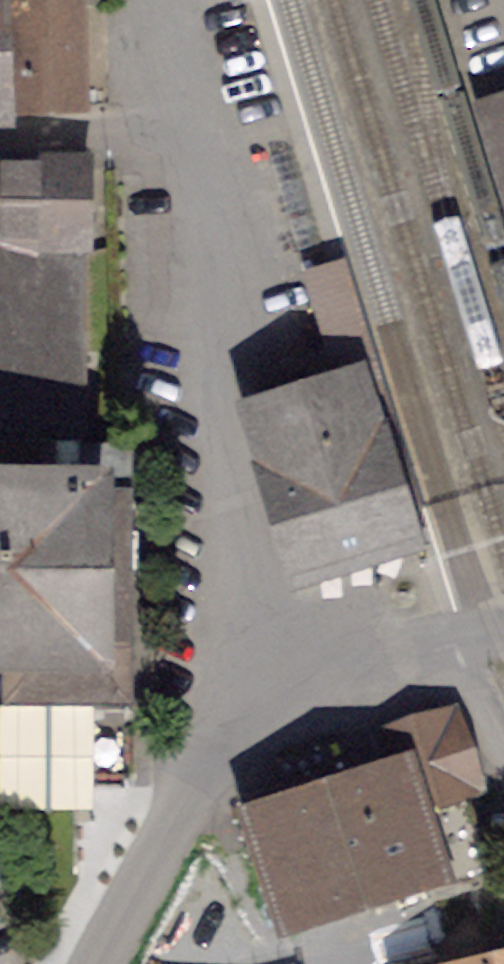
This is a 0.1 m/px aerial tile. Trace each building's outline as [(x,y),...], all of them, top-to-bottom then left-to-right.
[(78,0),(0,0),(0,109),(81,106),(78,0)] [(503,171),(503,106),(485,112),(503,171)] [(84,443),(85,251),(91,251),(91,169),(6,169),(6,250),(0,250),(0,442),(84,443)] [(342,361),(255,387),(309,564),(395,538),(377,480),(385,477),(379,458),(372,460),(342,361)] [(7,671),(7,779),(22,807),(74,807),(89,778),(131,778),(132,446),(85,446),(85,443),(84,443),(0,442),(0,671),(7,671)] [(381,740),(393,777),(394,779),(403,776),(410,799),(459,783),(462,792),(476,787),(452,717),(381,740)] [(490,878),(462,792),(459,783),(410,799),(403,776),(394,779),(393,777),(297,809),(293,797),(251,811),(264,849),(269,847),(292,916),(430,871),(438,895),(490,878)] [(465,963),(503,963),(503,955),(465,963)]
